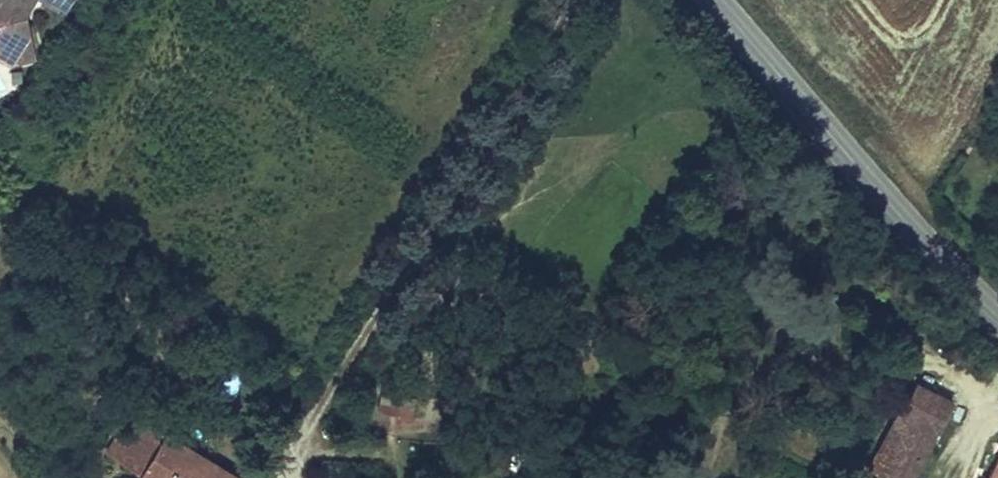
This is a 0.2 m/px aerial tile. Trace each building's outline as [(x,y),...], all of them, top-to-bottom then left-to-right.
[(22,4),(31,2),(33,0),(0,0),(0,54),(10,61),(33,56),(24,14),(22,4)] [(24,14),(31,2),(22,4),(24,14)] [(951,404),(913,384),(898,414),(908,419),(888,456),(879,450),(868,471),(878,476),(877,477),(912,477),(951,404)] [(410,399),(379,393),(377,409),(407,415),(410,399)] [(898,414),(879,450),(888,456),(908,419),(898,414)] [(149,477),(239,477),(146,420),(130,446),(116,438),(107,452),(149,477)] [(988,477),(997,477),(997,458),(988,477)]
